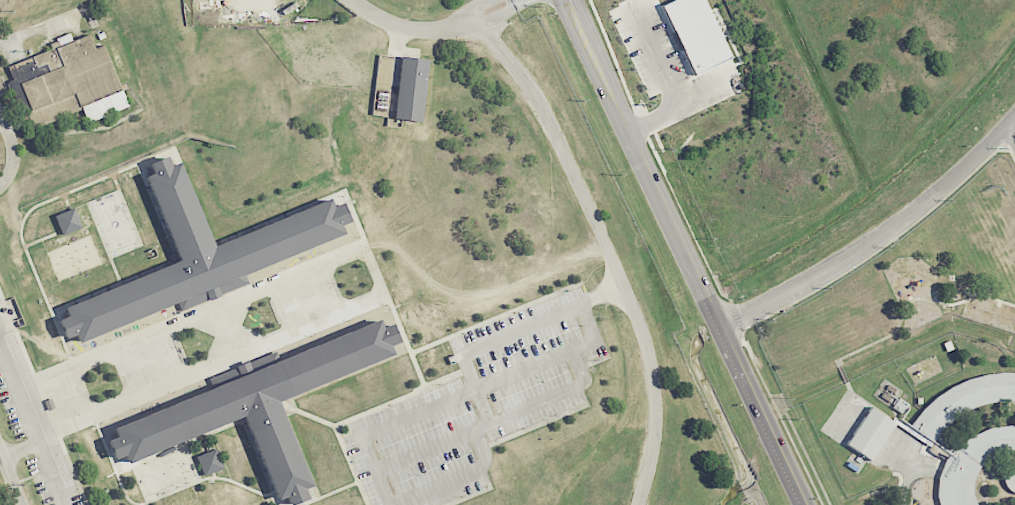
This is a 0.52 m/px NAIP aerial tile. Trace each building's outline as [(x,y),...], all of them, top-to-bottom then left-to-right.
[(691,75),(730,59),(707,0),(672,0),(663,3),(691,75)] [(12,79),(7,81),(11,90),(21,116),(26,114),(33,129),(81,109),(87,123),(128,106),(103,45),(95,48),(89,34),(7,67),(12,79)] [(393,118),(421,121),(429,59),(401,57),(393,118)] [(58,320),(65,336),(65,338),(75,334),(78,342),(177,302),(180,311),(208,299),(220,294),(248,283),(245,274),(343,233),(340,225),(349,221),(349,220),(342,203),(333,207),(332,206),(329,199),(214,246),(179,162),(172,165),(168,156),(149,163),(153,173),(145,176),(179,260),(121,284),(64,308),(67,315),(58,320)] [(55,216),(69,210),(71,209),(73,208),(82,227),(63,235),(62,233),(61,231),(61,230),(55,216)] [(285,496),(289,504),(291,504),(307,498),(303,489),(312,485),(277,401),(392,354),(389,346),(399,342),(396,335),(394,331),(391,324),(382,327),(378,319),(279,360),(276,352),(249,363),(236,368),(209,379),(212,387),(113,428),(116,436),(108,440),(111,447),(115,459),(124,455),(127,463),(242,416),(244,419),(273,490),(274,494),(276,500),(285,496)] [(948,457),(942,468),(938,500),(939,504),(1014,504),(1014,427),(1001,426),(954,443),(936,434),(960,416),(1014,395),(1014,377),(989,374),(929,396),(913,427),(900,420),(896,422),(901,428),(915,436),(918,435),(945,448),(948,457)] [(895,422),(870,407),(846,446),(871,461),(895,422)] [(195,456),(204,453),(207,452),(215,448),(223,468),(214,472),(212,473),(204,476),(195,456)]
